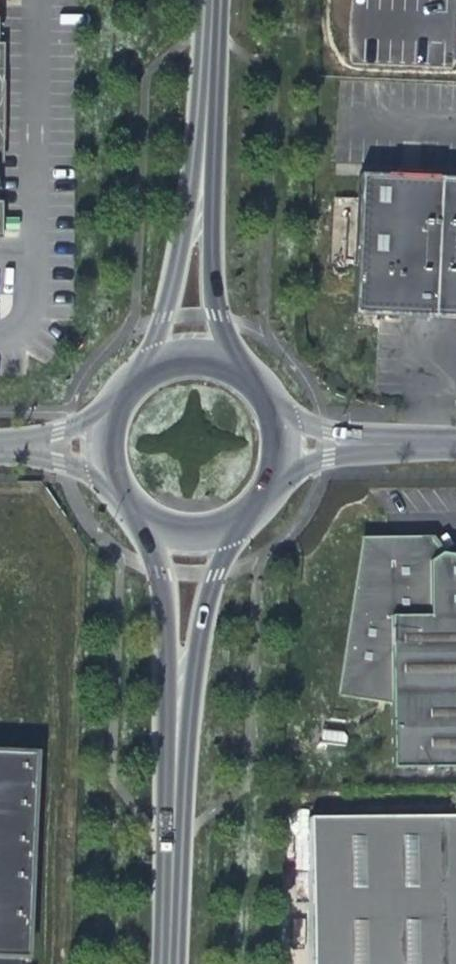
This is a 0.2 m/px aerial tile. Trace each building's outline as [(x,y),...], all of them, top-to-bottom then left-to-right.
[(351,313),(379,314),(455,318),(455,177),(357,173),(351,313)] [(15,233),(15,221),(0,221),(0,233),(15,233)] [(455,768),(455,514),(420,542),(362,544),(340,694),(390,701),(392,769),(455,768)] [(0,759),(0,963),(32,963),(34,759),(0,759)] [(307,818),(308,963),(455,963),(455,817),(307,818)]
